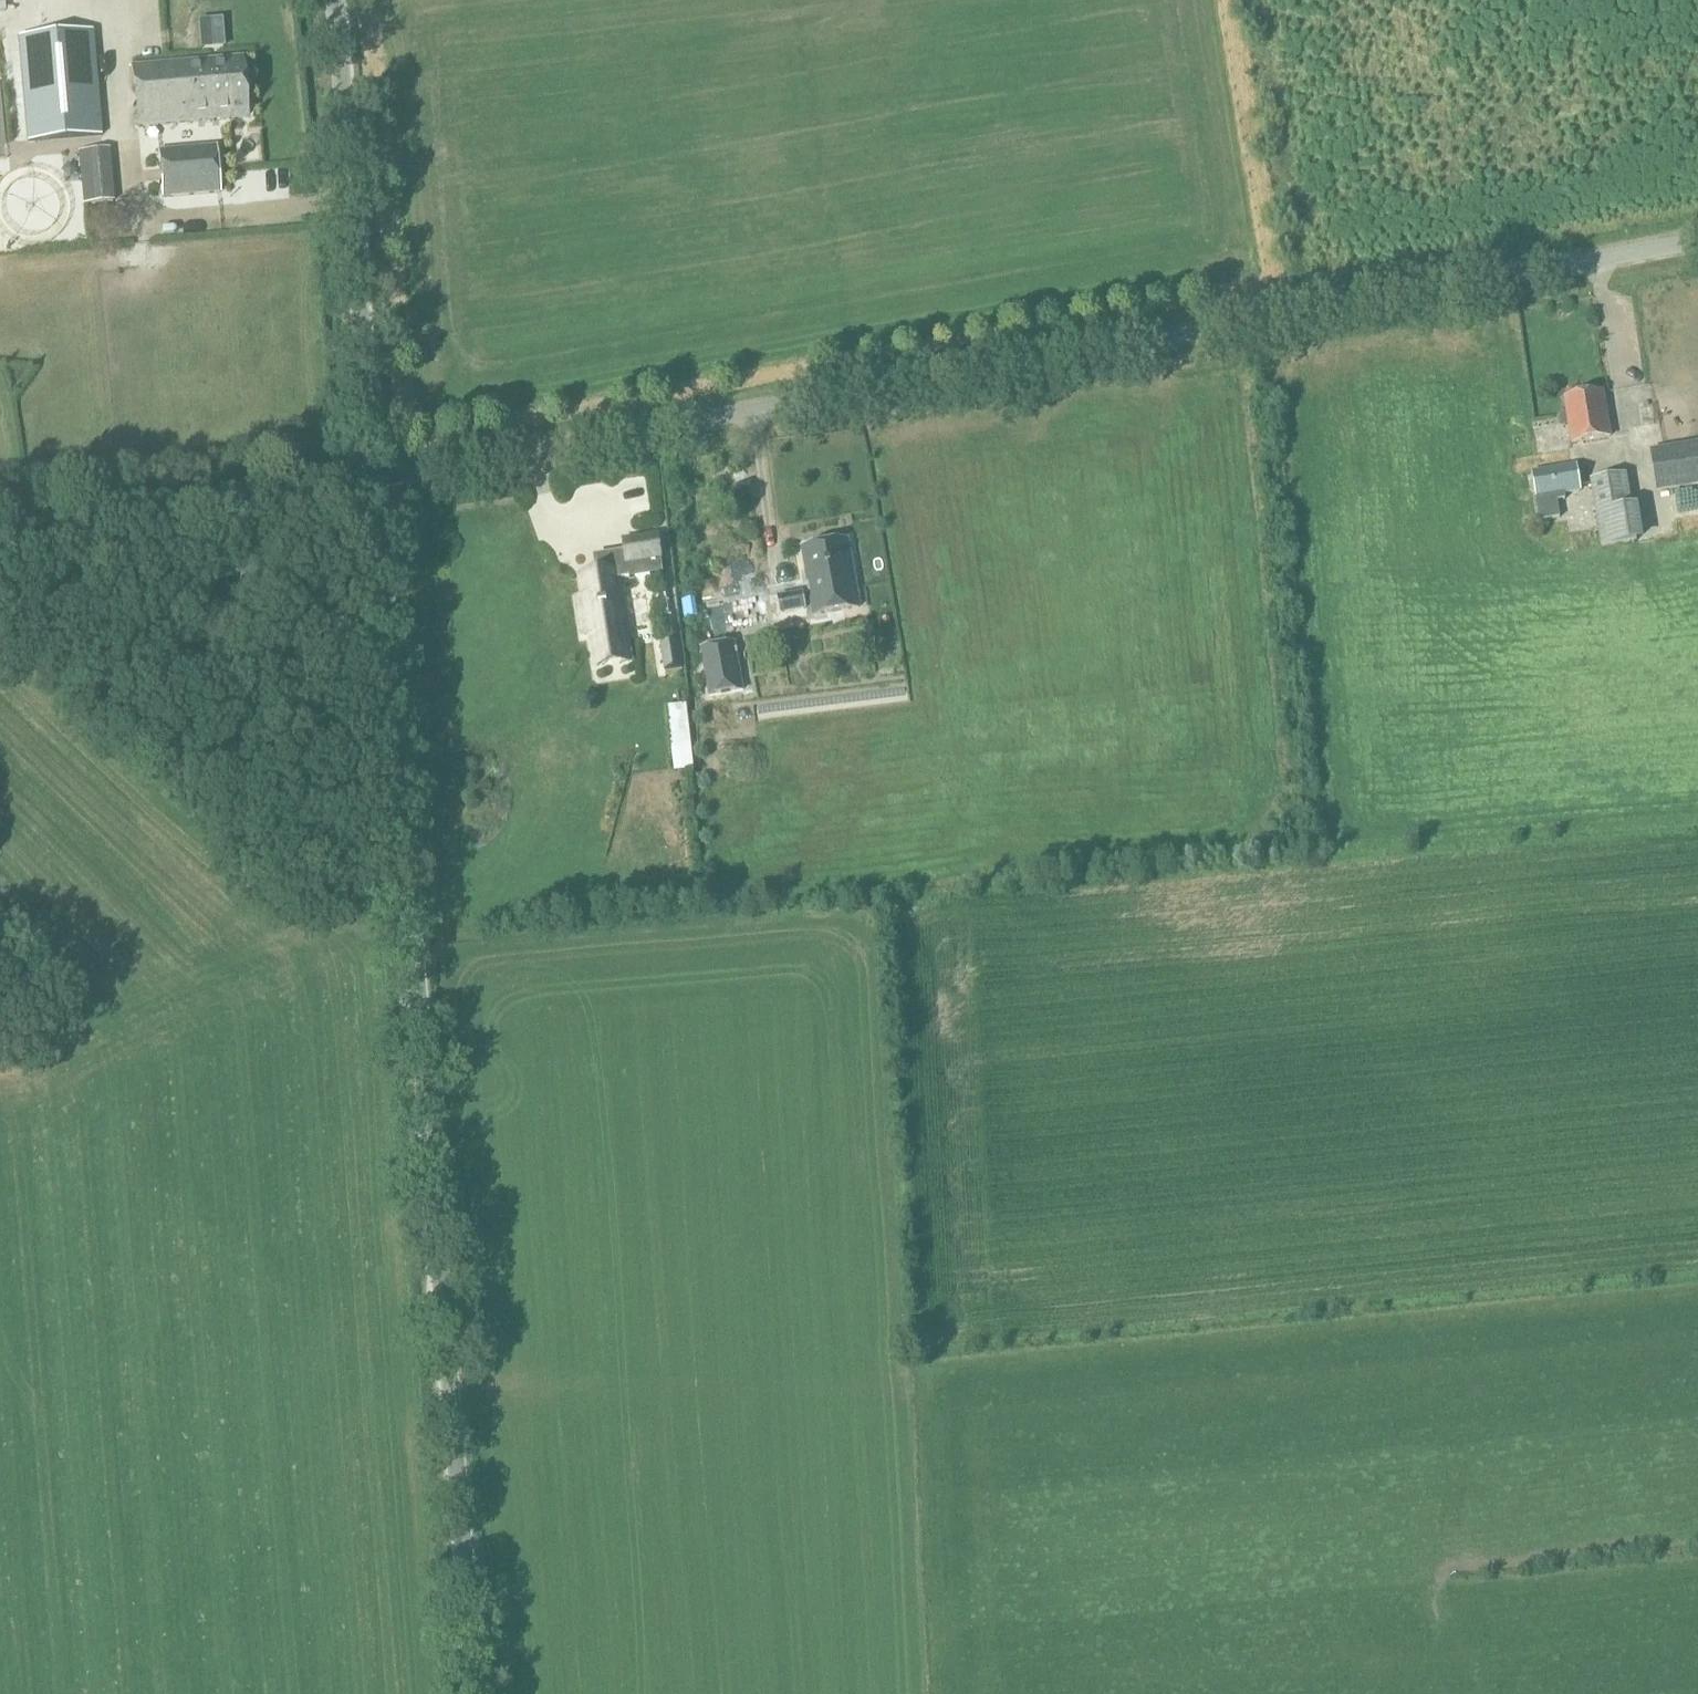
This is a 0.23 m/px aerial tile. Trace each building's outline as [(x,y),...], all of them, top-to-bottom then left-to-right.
[(26,144),(100,138),(92,31),(17,38),(26,144)] [(138,127),(247,117),(242,59),(133,69),(138,127)] [(162,201),(218,195),(215,149),(157,153),(162,201)] [(83,205),(113,203),(109,151),(78,153),(83,205)] [(1573,444),(1611,437),(1603,393),(1565,400),(1573,444)] [(1564,440),(1561,425),(1535,430),(1537,445),(1564,440)] [(1697,488),(1697,443),(1649,452),(1657,494),(1697,488)] [(1541,521),(1562,517),(1558,496),(1581,491),(1577,465),(1534,473),(1538,499),(1541,521)] [(1604,547),(1639,541),(1627,476),(1592,482),(1604,547)] [(848,540),(802,548),(814,615),(860,607),(848,540)] [(632,585),(664,578),(660,545),(625,550),(627,557),(597,562),(600,587),(580,588),(581,602),(577,603),(582,644),(588,643),(594,674),(634,667),(622,584),(632,583),(632,585)] [(752,550),(723,554),(728,592),(757,588),(752,550)] [(802,593),(791,595),(794,612),(805,610),(802,593)] [(709,596),(690,597),(692,633),(711,632),(709,596)] [(678,643),(661,645),(665,670),(682,668),(678,643)] [(734,643),(701,649),(709,696),(742,691),(734,643)]
